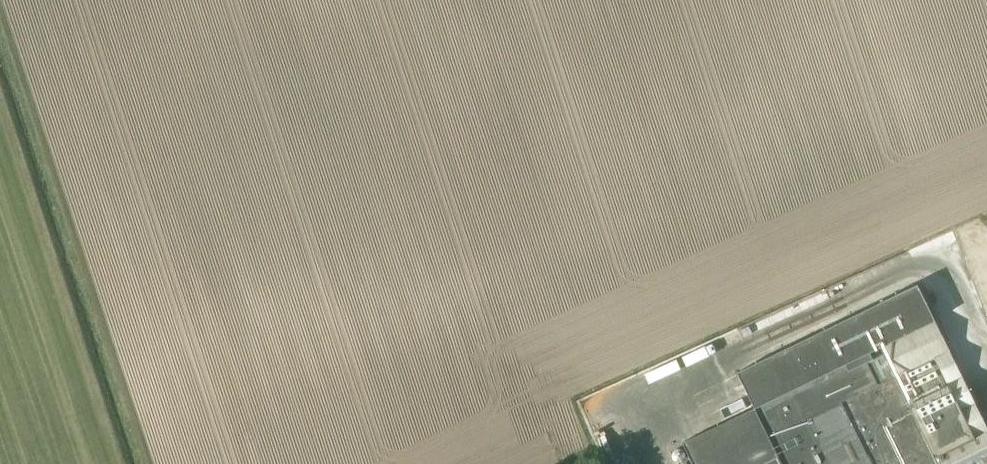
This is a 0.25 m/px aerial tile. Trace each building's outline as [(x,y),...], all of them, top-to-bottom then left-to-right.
[(917,284),(738,372),(755,408),(683,443),(693,463),(982,463),(986,462),(986,428),(935,320),(917,284)]
